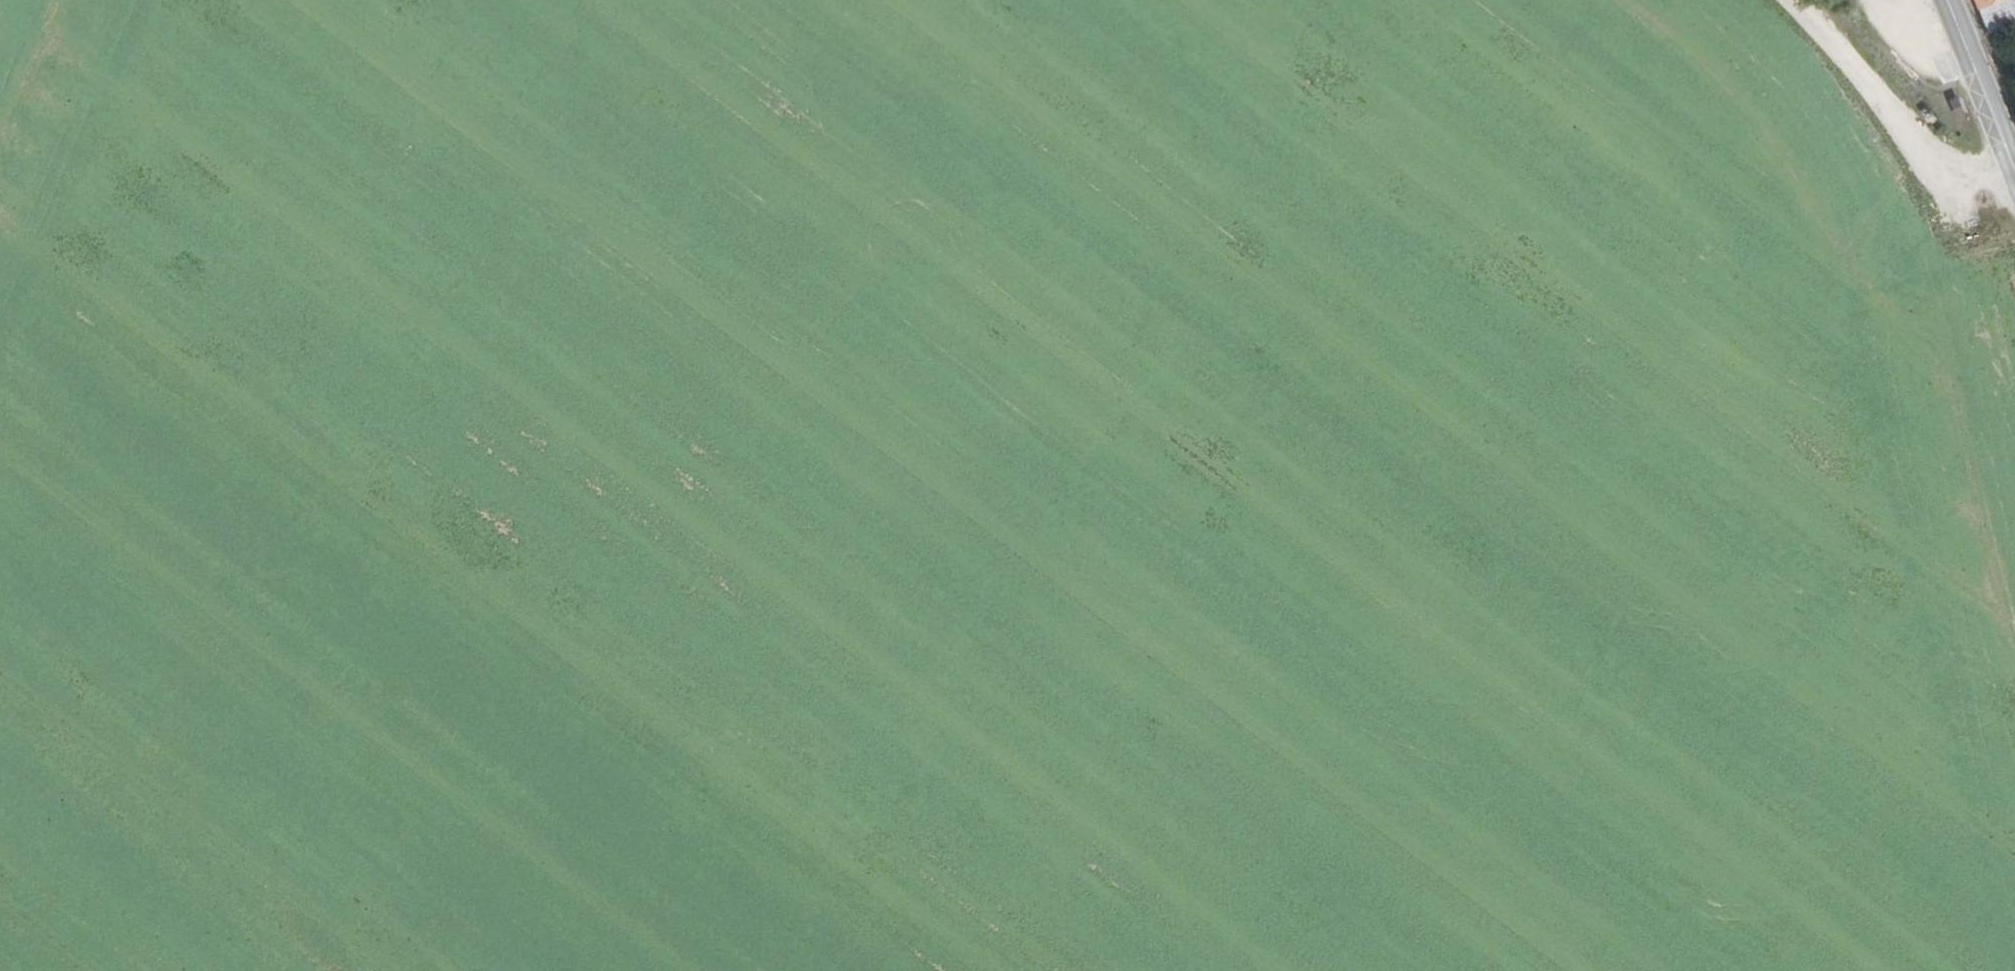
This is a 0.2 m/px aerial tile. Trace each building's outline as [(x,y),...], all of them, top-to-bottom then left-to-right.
[(1977,10),(2004,0),(1973,0),(1977,10)] [(2012,0),(2004,0),(1977,10),(1990,39),(2013,31),(2014,30),(2014,8),(2012,0)] [(1961,97),(1953,100),(1961,119),(1968,116),(1961,97)]
